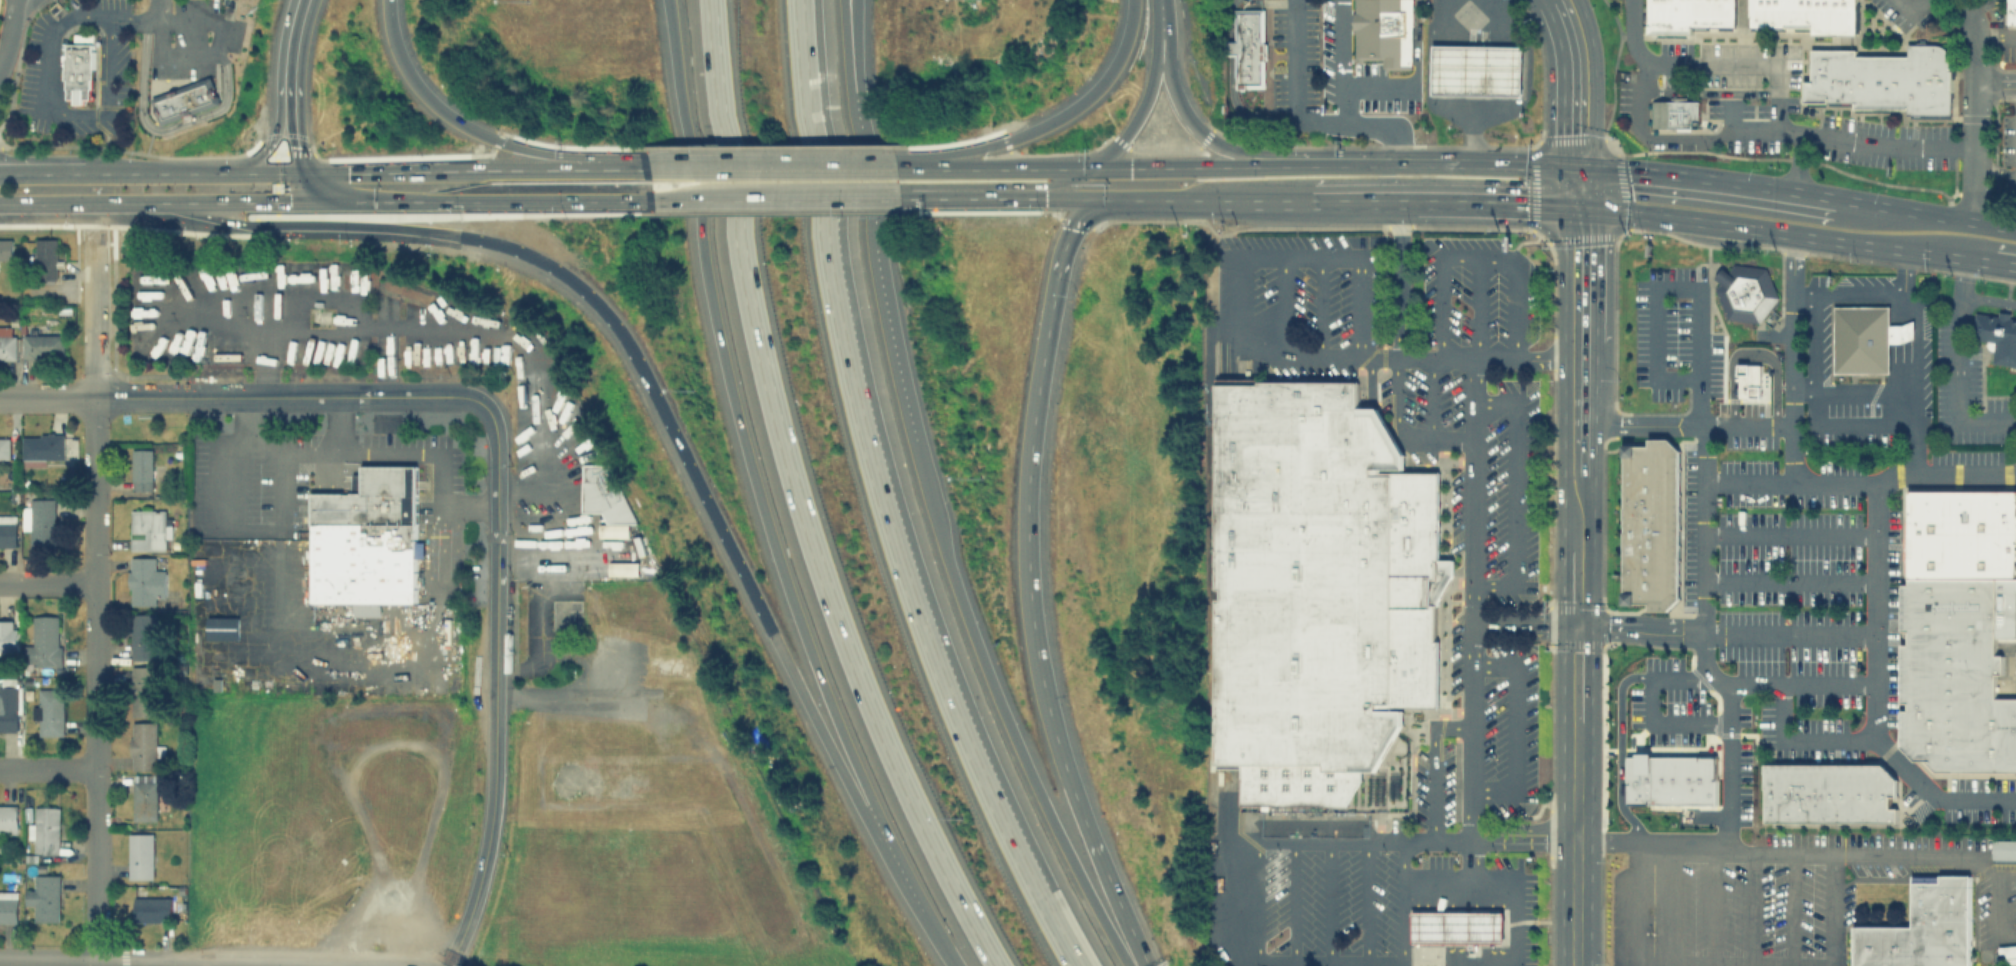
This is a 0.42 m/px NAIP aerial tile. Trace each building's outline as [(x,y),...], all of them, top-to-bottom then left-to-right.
[(1354,12),(1354,0),(1411,0),(1411,69),(1386,69),(1386,64),(1382,64),(1382,58),(1358,58),(1354,54),(1354,28),(1352,28),(1352,12),(1354,12)] [(1648,33),(1693,33),(1693,25),(1737,25),(1737,0),(1648,0),(1648,33)] [(1751,28),(1751,0),(1856,0),(1855,34),(1810,34),(1810,28),(1751,28)] [(2008,23),(2008,0),(2015,0),(2015,23),(2008,23)] [(1263,8),(1264,86),(1235,87),(1235,54),(1231,54),(1224,54),(1224,40),(1231,40),(1234,40),(1234,8),(1263,8)] [(66,43),(93,43),(93,87),(91,87),(91,98),(83,98),(83,103),(69,103),(69,98),(66,98),(67,78),(65,78),(66,43)] [(1953,55),(1953,114),(1908,115),(1908,107),(1854,107),(1854,100),(1809,101),(1809,49),(1856,48),(1856,53),(1907,53),(1907,43),(1943,43),(1948,45),(1951,49),(1953,53),(1953,55)] [(1432,45),(1432,93),(1521,94),(1522,46),(1432,45)] [(151,98),(210,77),(219,103),(160,124),(151,98)] [(1652,100),(1699,100),(1699,127),(1652,126),(1652,100)] [(11,238),(0,238),(0,259),(11,259),(11,238)] [(35,238),(35,278),(57,278),(57,238),(35,238)] [(1758,322),(1778,296),(1765,266),(1733,263),(1727,271),(1722,267),(1714,278),(1719,281),(1714,288),(1727,318),(1758,322)] [(1833,306),(1889,305),(1889,325),(1901,325),(1913,320),(1913,337),(1902,342),(1889,342),(1890,371),(1834,372),(1833,306)] [(2011,317),(2015,318),(2015,366),(1990,363),(1993,341),(1971,338),(1975,312),(1997,315),(1998,310),(2011,312),(2011,317)] [(15,358),(15,333),(7,333),(7,326),(0,326),(0,358),(15,358)] [(63,357),(63,333),(22,333),(22,357),(63,357)] [(1738,397),(1739,365),(1761,365),(1760,397),(1738,397)] [(1434,604),(1434,607),(1434,630),(1438,630),(1437,706),(1433,706),(1396,706),(1375,706),(1375,709),(1402,709),(1402,724),(1375,770),(1372,770),(1361,770),(1360,779),(1345,804),(1239,804),(1240,767),(1213,767),(1216,598),(1219,598),(1219,588),(1216,588),(1214,384),(1259,384),(1259,381),(1359,380),(1358,407),(1379,407),(1403,455),(1403,472),(1439,473),(1439,559),(1453,559),(1453,561),(1453,576),(1438,597),(1438,604),(1434,604)] [(63,464),(63,433),(22,433),(22,464),(63,464)] [(0,435),(0,460),(9,460),(9,435),(0,435)] [(1624,444),(1649,444),(1649,438),(1668,438),(1680,450),(1680,598),(1667,610),(1648,610),(1648,602),(1624,602),(1624,444)] [(132,490),(152,490),(152,448),(132,448),(132,490)] [(582,463),(611,462),(637,522),(606,522),(606,510),(582,510),(582,463)] [(312,602),(353,602),(353,616),(381,616),(381,602),(414,602),(415,466),(362,466),(362,494),(313,493),(312,602)] [(1911,585),(1903,585),(1903,633),(1910,633),(1910,645),(1902,645),(1903,705),(1908,705),(1908,712),(1902,712),(1903,748),(1933,778),(2015,776),(2015,698),(1998,698),(1998,674),(2004,674),(2004,655),(1998,654),(1999,580),(2015,580),(2015,491),(1911,489),(1911,585)] [(30,506),(22,506),(22,529),(30,529),(30,543),(53,543),(53,498),(30,498),(30,506)] [(131,548),(165,548),(165,538),(168,538),(168,509),(131,509),(131,548)] [(16,545),(16,515),(0,515),(0,545),(16,545)] [(164,603),(164,568),(154,568),(154,556),(129,556),(129,603),(164,603)] [(638,562),(609,562),(608,575),(638,575),(638,562)] [(157,613),(131,613),(131,658),(156,658),(157,613)] [(61,664),(60,615),(33,615),(33,644),(25,644),(25,664),(61,664)] [(17,654),(17,620),(0,620),(0,654),(17,654)] [(156,715),(156,666),(132,666),(132,715),(156,715)] [(19,732),(19,677),(0,677),(0,732),(19,732)] [(63,735),(63,688),(38,688),(38,735),(63,735)] [(156,721),(130,721),(130,769),(156,769),(156,721)] [(1626,755),(1636,755),(1636,752),(1652,752),(1652,755),(1716,755),(1716,805),(1626,804),(1626,755)] [(1765,764),(1883,763),(1898,781),(1898,796),(1890,796),(1890,807),(1898,807),(1898,822),(1765,822),(1765,764)] [(133,819),(156,819),(156,774),(133,774),(133,819)] [(16,830),(16,803),(0,803),(0,830),(16,830)] [(59,806),(34,806),(34,822),(29,822),(29,841),(33,841),(33,853),(59,853),(59,806)] [(128,878),(151,878),(151,833),(128,833),(128,878)] [(1992,839),(1992,860),(2015,861),(2015,840),(1992,839)] [(59,874),(35,874),(35,887),(26,887),(26,906),(35,906),(35,919),(59,919),(59,874)] [(1969,875),(1969,965),(1854,965),(1853,926),(1913,925),(1913,875),(1969,875)] [(170,897),(142,897),(142,887),(134,887),(134,920),(170,920),(170,897)] [(0,891),(0,922),(16,922),(16,891),(0,891)] [(1412,910),(1502,911),(1502,940),(1412,939),(1412,910)] [(2015,963),(2015,945),(2002,945),(2003,963),(2015,963)]
